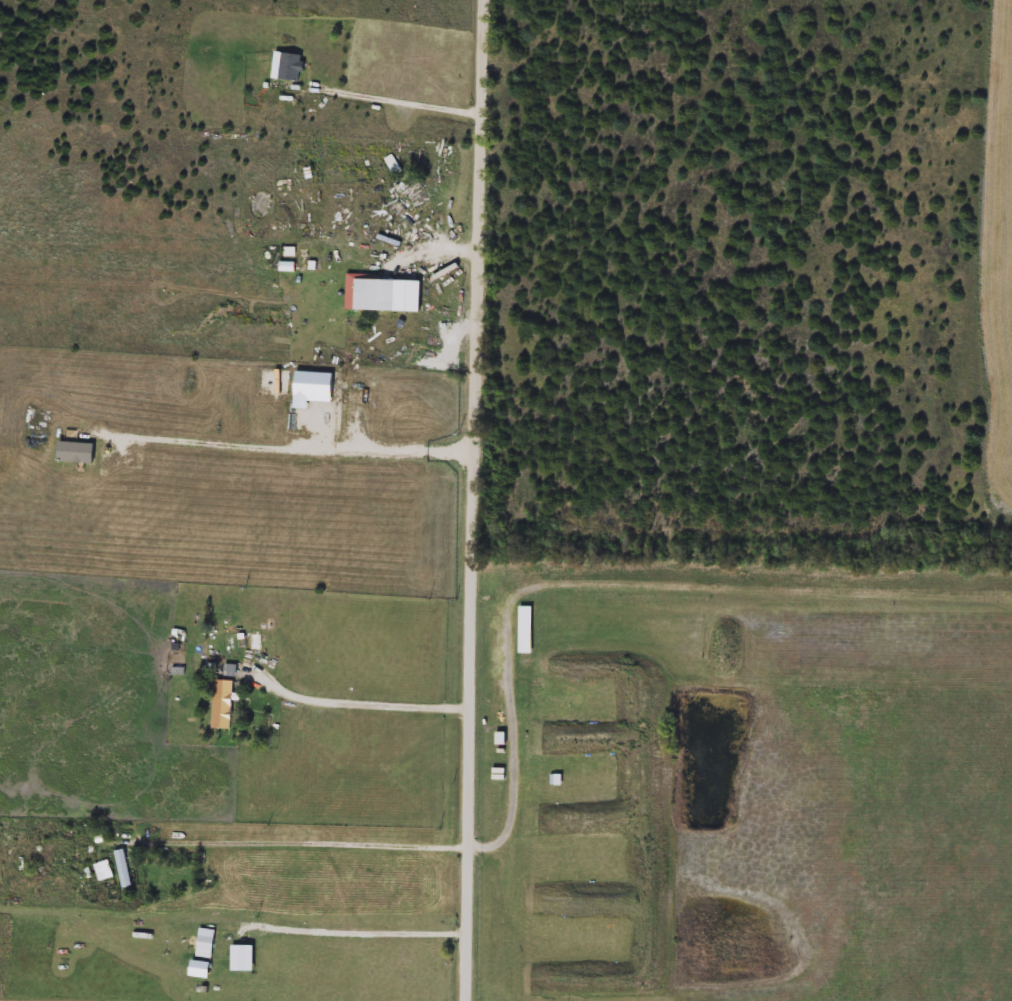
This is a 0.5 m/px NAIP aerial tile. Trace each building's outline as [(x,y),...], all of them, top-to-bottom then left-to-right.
[(308,56),(304,84),(275,80),(279,52),(308,56)] [(439,209),(422,219),(416,208),(396,220),(390,209),(404,201),(397,189),(419,176),(439,209)] [(427,312),(401,312),(401,282),(427,282),(427,312)] [(537,607),(537,655),(524,655),(524,607),(537,607)] [(237,730),(215,729),(218,680),(239,681),(237,730)] [(511,745),(498,745),(498,733),(511,733),(511,745)] [(565,786),(554,785),(554,776),(566,777),(565,786)]
